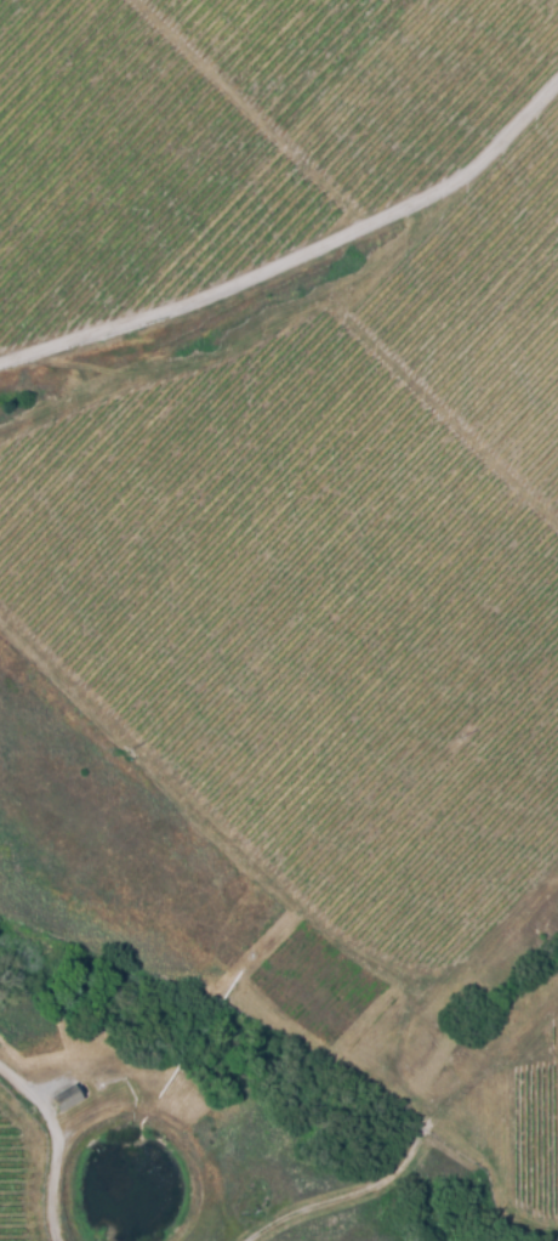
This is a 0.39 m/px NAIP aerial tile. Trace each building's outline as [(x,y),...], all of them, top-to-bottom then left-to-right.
[(51,1101),(58,1114),(78,1101),(70,1089),(51,1101)]
